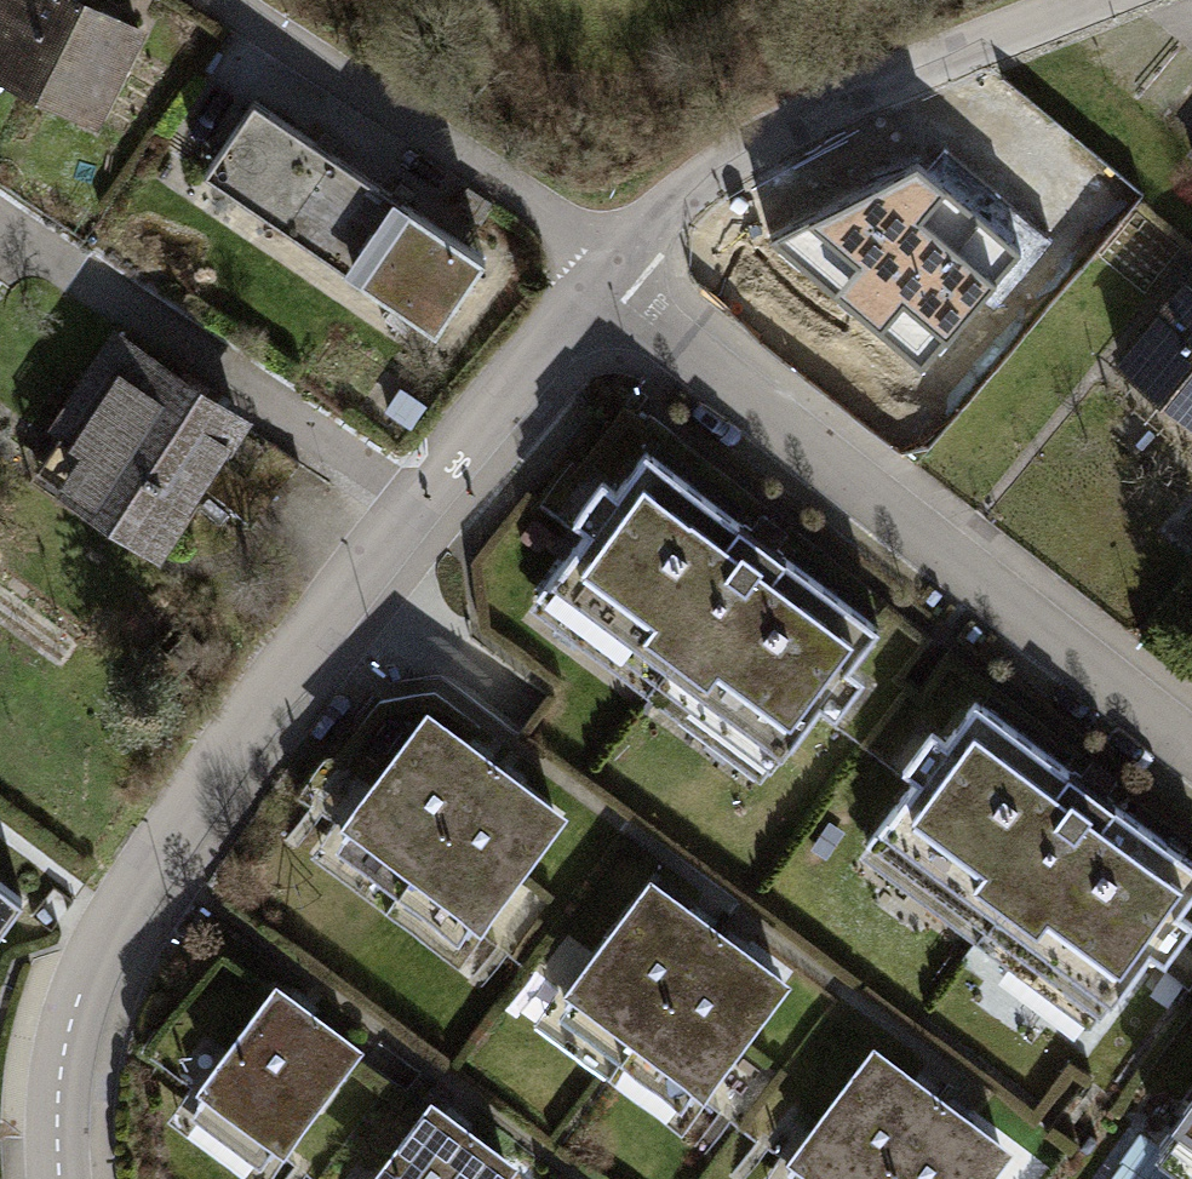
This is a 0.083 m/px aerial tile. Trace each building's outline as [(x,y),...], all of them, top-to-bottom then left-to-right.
[(102,136),(151,34),(84,0),(0,0),(0,86),(102,136)] [(978,101),(907,185),(894,174),(851,233),(918,291),(964,228),(1012,274),(1084,188),(978,101)] [(252,102),(200,181),(442,346),(491,271),(252,102)] [(1178,149),(1191,161),(1191,133),(1178,149)] [(1113,359),(1191,419),(1191,282),(1183,275),(1113,359)] [(61,438),(32,484),(164,568),(257,425),(114,330),(48,431),(61,438)] [(647,437),(529,602),(769,779),(884,617),(647,437)] [(856,851),(1097,1023),(1191,897),(1191,853),(970,692),(856,851)] [(551,814),(415,709),(330,817),(466,923),(551,814)] [(782,983),(646,877),(562,985),(698,1091),(782,983)] [(0,890),(0,949),(28,912),(0,890)] [(349,1045),(264,979),(175,1092),(260,1158),(349,1045)] [(872,1034),(788,1142),(835,1178),(977,1178),(1008,1139),(872,1034)] [(1158,1141),(1186,1163),(1173,1178),(1191,1178),(1191,1093),(1158,1141)] [(427,1095),(362,1178),(499,1178),(512,1161),(427,1095)]
